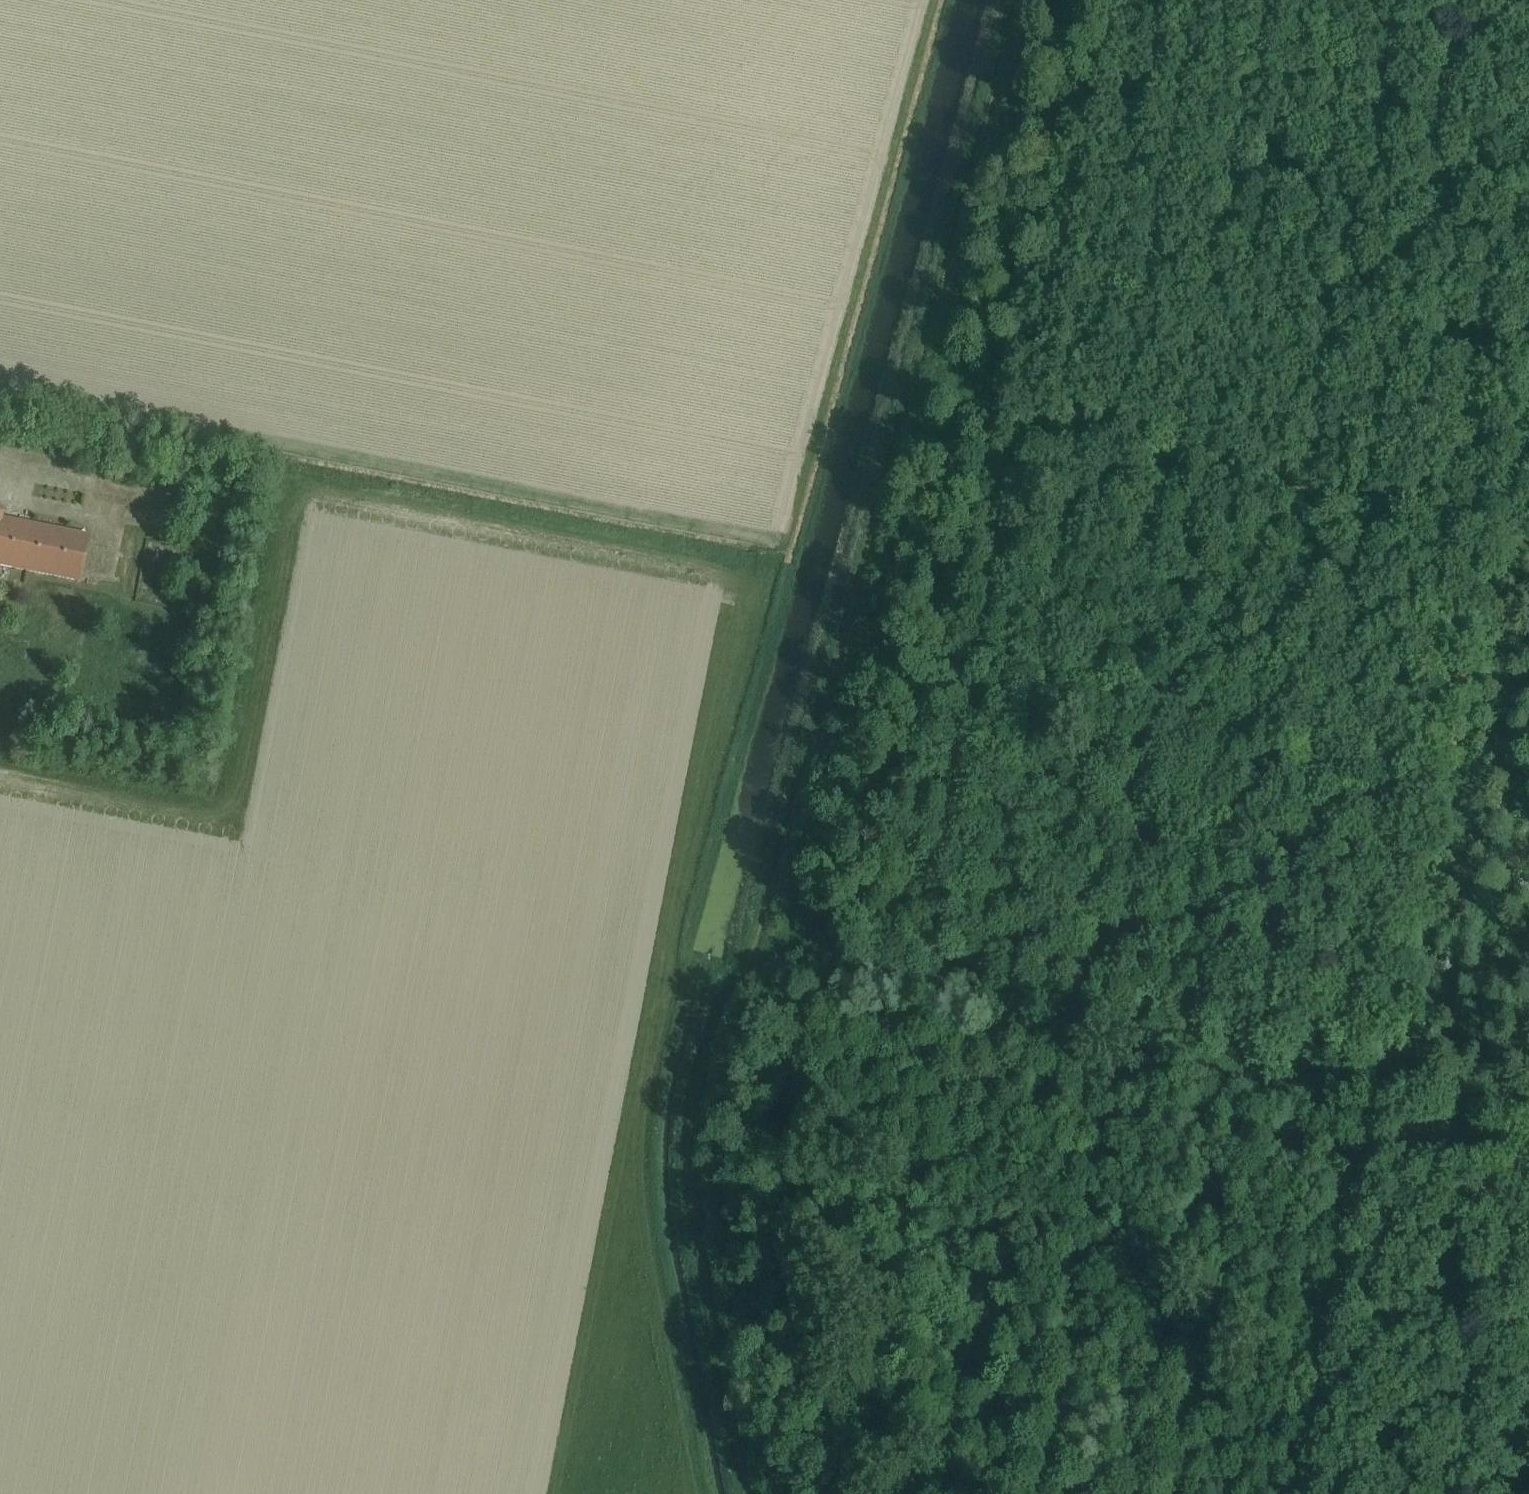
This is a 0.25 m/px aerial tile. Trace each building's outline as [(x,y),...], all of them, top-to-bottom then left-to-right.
[(78,582),(87,536),(1,519),(1,515),(0,515),(0,566),(78,582)]
